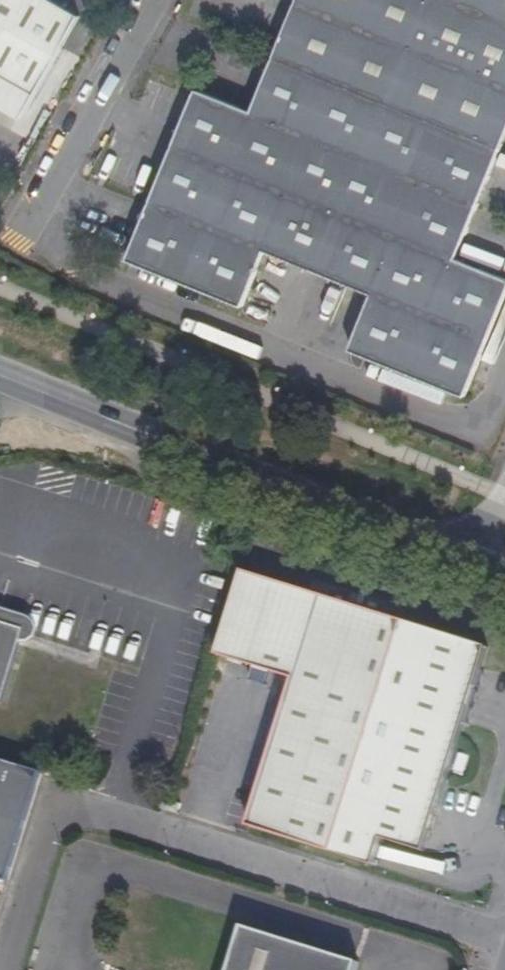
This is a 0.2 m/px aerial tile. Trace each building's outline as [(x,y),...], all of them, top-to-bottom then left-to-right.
[(93,14),(68,0),(0,0),(0,91),(38,113),(93,14)] [(271,254),(378,298),(354,353),(472,401),(504,316),(504,282),(460,264),(504,150),(504,0),(305,0),(254,124),(198,101),(132,267),(248,313),(271,254)] [(307,683),(258,829),(384,869),(391,846),(435,856),(500,654),(256,576),(230,659),(307,683)] [(13,706),(37,633),(0,621),(0,702),(13,706)] [(0,758),(0,880),(20,887),(56,775),(0,758)] [(367,967),(253,931),(241,969),(366,969),(367,967)]
